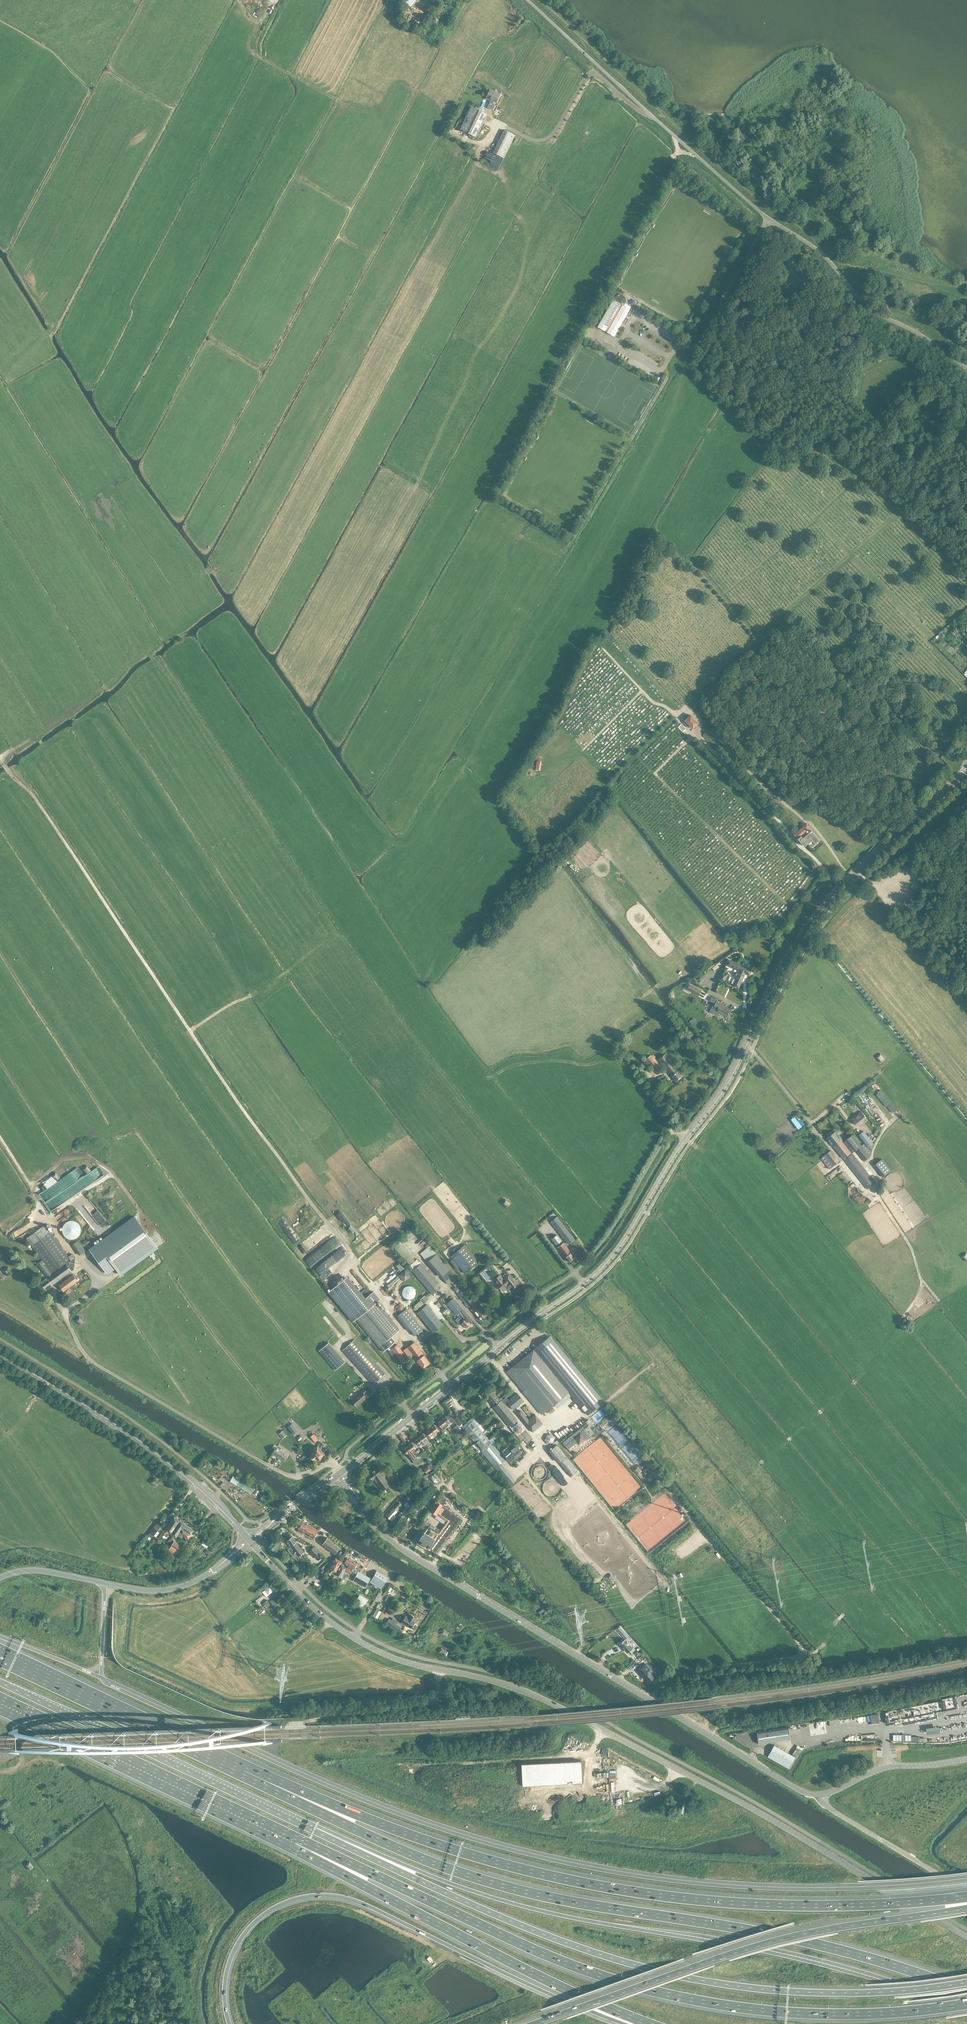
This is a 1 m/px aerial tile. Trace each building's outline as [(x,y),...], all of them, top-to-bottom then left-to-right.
[(406,7),(411,11),(420,0),(412,0),(406,7)] [(496,93),(489,90),(485,99),(488,100),(489,99),(491,100),(489,105),(491,106),(493,101),(496,102),(500,94),(496,92),(496,93)] [(487,115),(471,107),(460,130),(476,138),(487,115)] [(491,152),(502,158),(514,136),(503,130),(491,152)] [(598,327),(614,336),(630,309),(624,306),(625,303),(626,302),(626,301),(626,300),(626,299),(626,298),(625,298),(625,297),(624,296),(623,295),(622,295),(621,295),(620,295),(619,295),(618,295),(617,295),(617,296),(616,296),(616,297),(615,297),(614,300),(598,327)] [(586,339),(594,325),(591,323),(583,337),(586,339)] [(690,726),(693,729),(694,728),(698,725),(698,724),(699,723),(691,715),(690,716),(686,719),(686,720),(683,722),(688,728),(690,726)] [(678,730),(682,735),(686,732),(682,727),(678,730)] [(807,824),(806,824),(795,834),(805,846),(809,843),(810,844),(813,841),(815,844),(820,840),(812,830),(811,831),(810,829),(811,828),(807,824)] [(566,863),(563,866),(569,872),(572,869),(566,863)] [(749,975),(752,970),(728,959),(726,965),(739,971),(738,974),(736,973),(734,978),(736,979),(732,985),(738,988),(743,977),(742,977),(744,973),(749,975)] [(724,982),(727,975),(722,972),(719,980),(724,982)] [(701,991),(691,985),(688,990),(699,997),(701,991)] [(727,1017),(731,1010),(724,1006),(725,1005),(717,1001),(710,1012),(709,1012),(716,1016),(718,1012),(727,1017)] [(675,1082),(683,1075),(666,1053),(658,1060),(675,1082)] [(657,1074),(662,1070),(654,1059),(655,1058),(653,1055),(651,1056),(651,1055),(646,1059),(657,1074)] [(856,1125),(866,1117),(861,1111),(851,1119),(856,1125)] [(797,1125),(802,1121),(800,1119),(798,1121),(795,1116),(792,1119),(797,1125)] [(865,1138),(858,1128),(855,1131),(863,1140),(869,1148),(873,1145),(867,1137),(865,1138)] [(871,1152),(864,1143),(861,1145),(853,1134),(843,1142),(841,1139),(842,1139),(836,1131),(827,1138),(833,1146),(833,1145),(867,1189),(875,1183),(852,1153),(856,1151),(864,1161),(870,1156),(868,1154),(871,1152)] [(839,1161),(831,1150),(821,1158),(829,1169),(839,1161)] [(883,1177),(891,1171),(881,1159),(873,1165),(883,1177)] [(79,1167),(38,1193),(44,1201),(84,1176),(79,1167)] [(92,1171),(44,1202),(50,1210),(98,1180),(92,1171)] [(860,1196),(852,1201),(857,1208),(865,1203),(860,1196)] [(107,1223),(90,1202),(85,1206),(102,1228),(107,1223)] [(101,1228),(84,1207),(78,1211),(95,1232),(101,1228)] [(116,1268),(121,1275),(158,1248),(134,1216),(89,1249),(108,1274),(116,1268)] [(550,1221),(567,1243),(574,1238),(556,1216),(550,1221)] [(81,1229),(81,1227),(81,1225),(80,1224),(78,1222),(77,1221),(75,1220),(73,1219),(71,1219),(69,1220),(67,1220),(65,1221),(64,1223),(63,1224),(62,1226),(62,1228),(61,1230),(62,1232),(62,1234),(64,1236),(65,1237),(67,1238),(68,1239),(70,1239),(71,1239),(73,1239),(75,1239),(76,1238),(78,1237),(79,1235),(80,1234),(81,1232),(81,1229)] [(68,1262),(74,1257),(71,1254),(67,1257),(44,1224),(25,1238),(41,1260),(36,1264),(45,1277),(48,1275),(48,1276),(39,1282),(45,1290),(73,1269),(68,1262)] [(323,1262),(341,1246),(335,1240),(308,1265),(312,1269),(322,1261),(323,1262)] [(568,1261),(574,1256),(563,1243),(557,1248),(568,1261)] [(414,1260),(401,1244),(395,1249),(409,1265),(414,1260)] [(428,1261),(442,1277),(450,1270),(429,1246),(420,1254),(427,1262),(428,1261)] [(450,1257),(455,1264),(464,1274),(478,1262),(463,1246),(450,1257)] [(336,1256),(318,1266),(321,1273),(340,1263),(336,1256)] [(76,1258),(70,1263),(75,1270),(81,1265),(76,1258)] [(412,1271),(429,1291),(432,1294),(439,1288),(437,1285),(438,1283),(419,1261),(419,1262),(417,1259),(409,1266),(413,1270),(412,1271)] [(405,1270),(399,1275),(404,1281),(410,1276),(405,1270)] [(456,1278),(450,1271),(442,1278),(448,1285),(456,1278)] [(481,1275),(487,1284),(491,1281),(487,1275),(489,1274),(487,1271),(481,1275)] [(77,1280),(73,1274),(58,1285),(63,1291),(77,1280)] [(518,1283),(516,1280),(515,1280),(514,1281),(509,1275),(504,1279),(500,1274),(494,1279),(498,1284),(497,1285),(501,1290),(506,1286),(508,1286),(512,1290),(518,1285),(517,1284),(518,1284),(518,1283)] [(377,1304),(381,1300),(374,1292),(371,1296),(361,1285),(358,1288),(348,1277),(329,1293),(353,1323),(356,1320),(379,1347),(399,1330),(377,1304)] [(397,1277),(388,1285),(390,1287),(382,1294),(385,1297),(402,1282),(397,1277)] [(464,1289),(464,1290),(463,1289),(464,1288),(460,1283),(453,1289),(458,1294),(458,1295),(480,1321),(486,1316),(464,1289)] [(414,1291),(414,1289),(413,1287),(412,1286),(411,1285),(410,1285),(408,1284),(406,1284),(405,1285),(403,1286),(402,1287),(401,1288),(400,1290),(401,1292),(401,1293),(401,1294),(402,1295),(403,1296),(404,1297),(407,1298),(408,1298),(409,1297),(411,1297),(412,1296),(413,1294),(414,1292),(414,1291)] [(457,1316),(460,1313),(464,1310),(453,1298),(447,1304),(457,1316)] [(417,1313),(433,1333),(443,1325),(427,1305),(417,1313)] [(406,1309),(399,1317),(414,1336),(422,1330),(406,1309)] [(473,1321),(464,1310),(460,1313),(465,1320),(464,1322),(463,1321),(459,1317),(456,1320),(459,1324),(461,1323),(466,1328),(467,1328),(469,1327),(468,1325),(473,1321)] [(419,1337),(423,1342),(428,1338),(425,1333),(419,1337)] [(397,1345),(392,1339),(380,1348),(384,1353),(397,1345)] [(342,1350),(373,1385),(384,1374),(354,1340),(342,1350)] [(430,1363),(414,1342),(403,1350),(412,1363),(415,1361),(422,1369),(430,1363)] [(319,1351),(335,1370),(344,1362),(328,1343),(319,1351)] [(397,1345),(392,1349),(402,1363),(407,1359),(397,1345)] [(568,1393),(533,1350),(518,1363),(516,1364),(506,1372),(512,1380),(513,1379),(541,1413),(546,1409),(547,1410),(568,1393)] [(490,1387),(482,1394),(486,1399),(487,1400),(488,1399),(493,1406),(492,1406),(493,1408),(508,1426),(516,1419),(501,1401),(500,1401),(494,1393),(490,1387)] [(367,1392),(363,1388),(360,1391),(361,1392),(351,1401),(356,1407),(366,1397),(364,1395),(367,1392)] [(568,1393),(554,1404),(557,1407),(570,1396),(568,1393)] [(523,1401),(517,1394),(507,1402),(513,1410),(523,1401)] [(516,1413),(532,1433),(543,1424),(535,1415),(529,1420),(520,1410),(516,1413)] [(441,1416),(439,1418),(446,1427),(448,1426),(447,1424),(449,1422),(450,1424),(453,1421),(448,1415),(445,1417),(445,1416),(442,1418),(441,1416)] [(435,1424),(440,1429),(441,1428),(443,1430),(446,1427),(439,1418),(437,1419),(439,1421),(435,1424)] [(463,1428),(468,1434),(477,1426),(472,1420),(463,1428)] [(292,1424),(287,1427),(293,1434),(298,1431),(292,1424)] [(429,1428),(435,1435),(437,1434),(436,1432),(438,1431),(440,1429),(435,1424),(434,1425),(433,1425),(429,1428)] [(478,1440),(479,1439),(477,1436),(482,1432),(477,1426),(468,1434),(474,1442),(478,1440)] [(582,1427),(563,1442),(569,1449),(577,1442),(579,1445),(590,1436),(582,1427)] [(435,1435),(429,1428),(425,1431),(427,1433),(425,1434),(429,1440),(435,1435)] [(527,1435),(524,1431),(517,1437),(521,1441),(525,1438),(525,1437),(527,1435)] [(479,1439),(478,1440),(481,1443),(482,1442),(484,1444),(489,1440),(482,1432),(477,1436),(479,1439)] [(422,1434),(418,1437),(424,1444),(426,1442),(427,1443),(429,1442),(429,1441),(429,1440),(425,1434),(424,1433),(422,1434)] [(422,1445),(424,1444),(418,1437),(414,1440),(415,1440),(413,1442),(417,1447),(421,1444),(422,1445)] [(638,1484),(638,1483),(604,1438),(598,1443),(597,1441),(574,1459),(613,1510),(617,1506),(619,1509),(639,1494),(637,1492),(642,1489),(638,1484)] [(491,1442),(489,1440),(484,1444),(482,1442),(481,1443),(478,1440),(474,1442),(481,1450),(491,1442)] [(413,1450),(417,1447),(413,1442),(411,1443),(411,1442),(407,1445),(413,1453),(415,1451),(413,1450)] [(505,1459),(492,1444),(491,1442),(481,1450),(495,1467),(509,1485),(510,1484),(515,1490),(519,1487),(514,1481),(516,1477),(503,1461),(505,1459)] [(507,1448),(514,1456),(520,1452),(513,1443),(507,1448)] [(413,1453),(407,1445),(403,1448),(405,1451),(405,1452),(405,1451),(409,1456),(411,1454),(412,1456),(414,1454),(413,1453)] [(322,1457),(321,1457),(323,1455),(317,1446),(312,1450),(314,1451),(311,1453),(313,1455),(310,1456),(313,1460),(315,1459),(317,1461),(318,1460),(319,1460),(321,1459),(321,1458),(322,1457)] [(578,1470),(557,1446),(550,1452),(571,1476),(578,1470)] [(276,1447),(272,1454),(277,1457),(279,1456),(280,1456),(279,1457),(284,1460),(287,1455),(276,1447)] [(516,1459),(514,1456),(507,1448),(501,1453),(506,1458),(511,1455),(513,1458),(508,1463),(511,1466),(516,1462),(515,1460),(516,1459)] [(419,1449),(413,1453),(416,1457),(422,1453),(419,1449)] [(382,1474),(378,1468),(368,1475),(372,1480),(373,1480),(382,1491),(389,1485),(382,1475),(382,1474)] [(398,1474),(396,1471),(391,1475),(399,1485),(404,1481),(398,1474)] [(230,1476),(228,1481),(246,1492),(252,1496),(255,1491),(230,1476)] [(648,1552),(686,1523),(665,1496),(644,1512),(641,1515),(640,1513),(636,1516),(638,1518),(634,1521),(637,1525),(635,1526),(637,1529),(639,1528),(639,1529),(633,1533),(641,1543),(644,1541),(647,1544),(643,1546),(648,1552)] [(392,1505),(385,1499),(377,1508),(383,1514),(392,1505)] [(427,1551),(429,1548),(435,1552),(460,1518),(437,1501),(430,1511),(436,1515),(437,1513),(448,1521),(438,1534),(429,1528),(427,1531),(425,1530),(417,1544),(427,1551)] [(402,1505),(398,1502),(385,1516),(389,1519),(402,1505)] [(406,1518),(399,1512),(390,1523),(397,1529),(406,1518)] [(179,1532),(187,1538),(193,1531),(173,1516),(164,1529),(175,1537),(179,1532)] [(302,1534),(312,1540),(318,1531),(297,1518),(292,1525),(298,1529),(297,1532),(302,1535),(302,1534)] [(161,1525),(157,1522),(147,1535),(151,1538),(161,1525)] [(293,1537),(286,1541),(290,1546),(298,1556),(300,1554),(300,1555),(301,1554),(303,1552),(296,1542),(296,1541),(293,1537)] [(324,1545),(334,1553),(338,1548),(328,1540),(324,1545)] [(167,1550),(175,1556),(182,1547),(174,1541),(167,1550)] [(309,1551),(316,1559),(321,1554),(314,1547),(309,1551)] [(338,1566),(341,1561),(335,1558),(333,1561),(331,1560),(330,1562),(338,1566)] [(344,1563),(354,1569),(357,1563),(347,1558),(344,1563)] [(338,1566),(335,1573),(342,1577),(342,1576),(343,1577),(345,1574),(344,1573),(345,1571),(349,1573),(351,1571),(352,1572),(354,1569),(344,1563),(341,1561),(338,1566)] [(338,1566),(330,1562),(327,1567),(329,1568),(328,1569),(335,1573),(338,1566)] [(318,1577),(324,1572),(321,1569),(315,1574),(318,1577)] [(364,1574),(362,1573),(361,1573),(358,1571),(353,1580),(356,1582),(359,1583),(364,1574)] [(370,1583),(381,1589),(387,1577),(376,1571),(370,1583)] [(365,1587),(370,1578),(364,1574),(359,1583),(361,1584),(365,1587)] [(266,1597),(275,1589),(271,1585),(262,1592),(266,1597)] [(368,1599),(362,1595),(358,1602),(364,1606),(368,1599)] [(279,1603),(274,1597),(270,1601),(274,1607),(279,1603)] [(285,1604),(284,1606),(288,1610),(287,1611),(289,1614),(290,1613),(292,1614),(293,1613),(289,1608),(291,1607),(288,1605),(287,1606),(285,1604)] [(435,1607),(430,1604),(427,1609),(432,1612),(435,1607)] [(382,1611),(377,1609),(373,1616),(377,1618),(382,1611)] [(405,1616),(401,1622),(410,1628),(414,1622),(413,1621),(415,1618),(410,1615),(408,1618),(405,1616)] [(397,1621),(392,1618),(391,1620),(389,1619),(385,1623),(398,1632),(402,1628),(396,1623),(397,1621)] [(429,1633),(426,1637),(433,1642),(435,1639),(431,1637),(432,1635),(429,1633)] [(633,1648),(625,1639),(620,1643),(628,1652),(633,1648)] [(646,1664),(638,1671),(648,1682),(656,1676),(646,1664)] [(955,1700),(949,1701),(944,1702),(945,1705),(942,1706),(943,1714),(954,1712),(953,1706),(956,1706),(955,1700)] [(940,1705),(909,1710),(910,1713),(903,1714),(904,1718),(919,1716),(919,1720),(925,1719),(925,1721),(935,1720),(934,1712),(941,1711),(940,1705)] [(789,1727),(757,1732),(759,1744),(791,1739),(789,1727)] [(794,1758),(773,1746),(767,1758),(780,1765),(788,1769),(794,1758)] [(921,1950),(925,1958),(943,1948),(938,1940),(921,1950)] [(920,1949),(911,1955),(913,1957),(922,1952),(920,1949)]
